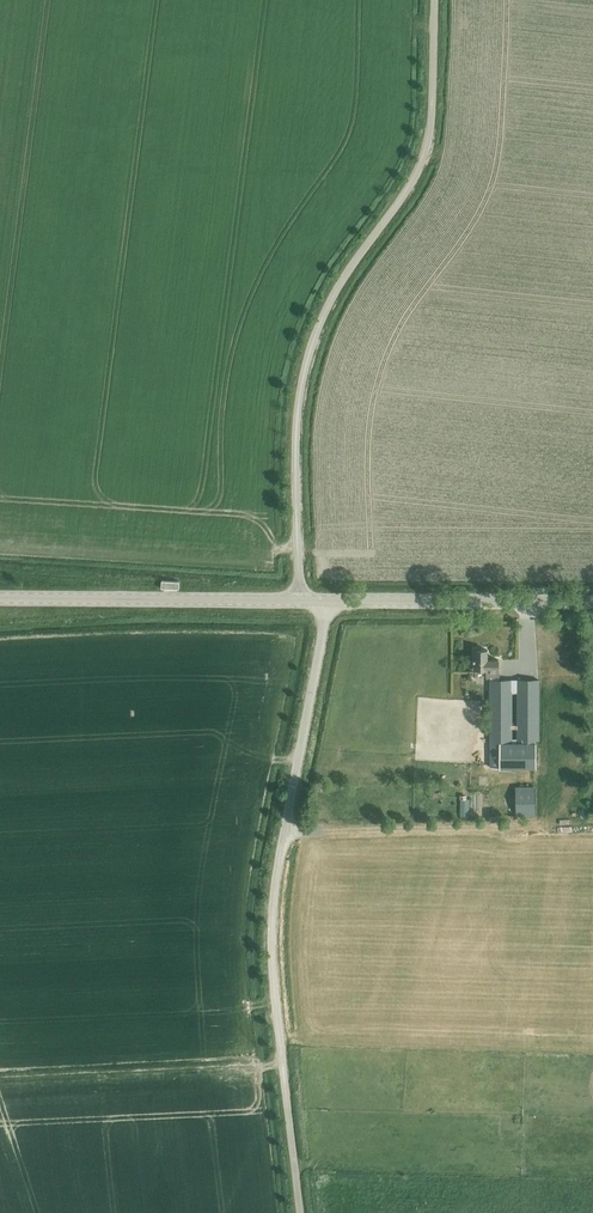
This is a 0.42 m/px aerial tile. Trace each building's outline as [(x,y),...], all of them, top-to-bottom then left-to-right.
[(161,580),(161,587),(179,588),(179,581),(161,580)] [(487,678),(498,678),(498,659),(487,659),(487,649),(475,649),(475,668),(487,668),(487,678)] [(498,680),(490,680),(491,766),(536,766),(536,741),(538,741),(538,680),(498,680)] [(534,788),(515,787),(516,815),(535,815),(534,788)] [(549,794),(548,806),(558,807),(559,794),(549,794)]
